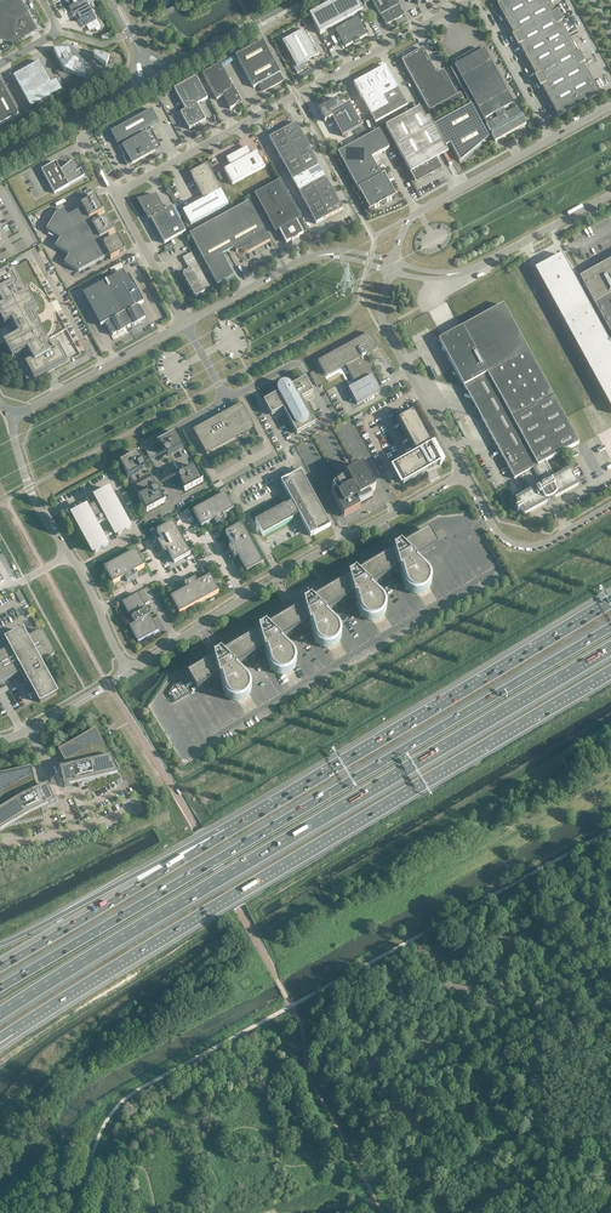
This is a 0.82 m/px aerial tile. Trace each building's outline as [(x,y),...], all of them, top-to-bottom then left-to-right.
[(24,0),(0,0),(0,35),(14,37),(37,25),(24,0)] [(89,0),(75,0),(71,2),(70,3),(71,5),(71,6),(70,6),(73,12),(76,10),(78,15),(93,8),(89,0)] [(364,5),(371,1),(379,16),(380,15),(386,25),(404,15),(398,5),(400,5),(397,0),(362,0),(364,5)] [(548,0),(505,0),(497,5),(559,117),(600,94),(548,0)] [(321,14),(329,28),(345,20),(347,24),(336,30),(345,48),(354,43),(353,42),(358,39),(359,40),(367,35),(358,18),(349,22),(347,18),(352,15),(345,1),(321,14)] [(103,26),(93,8),(78,15),(77,16),(77,17),(78,18),(78,19),(77,19),(80,25),(83,24),(86,29),(91,26),(94,31),(103,26)] [(292,64),(297,74),(304,70),(303,70),(304,69),(305,67),(304,67),(308,65),(306,62),(318,56),(304,30),(282,42),(294,63),(292,64)] [(280,73),(262,41),(235,55),(253,88),(258,85),(259,86),(269,89),(283,81),(279,74),(280,73)] [(69,50),(67,50),(65,46),(61,51),(53,52),(64,72),(86,78),(84,62),(74,59),(69,50)] [(429,111),(433,109),(436,115),(463,100),(460,94),(457,96),(443,70),(437,74),(423,48),(402,60),(429,111)] [(457,65),(454,66),(450,68),(471,107),(434,127),(445,147),(449,144),(461,165),(489,139),(480,123),(485,121),(487,125),(496,142),(525,126),(516,109),(483,50),(481,52),(479,48),(455,61),(457,65)] [(106,65),(110,65),(108,60),(109,56),(95,52),(93,57),(106,67),(106,65)] [(40,62),(39,62),(33,65),(33,64),(11,76),(15,83),(16,82),(30,109),(63,91),(57,80),(51,83),(40,62)] [(241,103),(220,64),(202,74),(216,100),(223,97),(230,109),(229,109),(230,109),(233,107),(240,102),(241,103)] [(386,66),(377,71),(353,84),(375,124),(408,106),(386,66)] [(207,99),(196,77),(174,89),(185,110),(180,113),(189,130),(206,121),(197,105),(207,99)] [(19,115),(1,82),(0,82),(0,125),(19,115)] [(356,129),(362,126),(349,103),(342,107),(338,99),(318,110),(325,122),(332,118),(344,140),(358,132),(356,129)] [(386,127),(411,172),(411,173),(415,181),(440,167),(436,160),(448,153),(445,147),(434,127),(429,118),(426,120),(419,108),(386,127)] [(151,109),(110,132),(117,144),(125,140),(126,143),(119,147),(124,157),(123,157),(127,165),(131,163),(132,165),(155,152),(154,151),(161,147),(151,129),(144,133),(142,130),(158,121),(151,109)] [(296,124),(282,131),(269,138),(316,224),(343,209),(296,124)] [(389,148),(379,130),(338,153),(360,193),(368,208),(369,211),(370,212),(371,212),(372,212),(373,211),(373,210),(373,209),(381,205),(380,204),(380,203),(380,202),(381,202),(381,201),(382,201),(383,201),(384,201),(385,201),(385,202),(393,198),(393,199),(394,199),(395,199),(396,199),(396,198),(397,198),(397,197),(397,196),(395,193),(394,194),(384,174),(381,176),(371,158),(389,148)] [(336,140),(329,144),(333,152),(340,148),(336,140)] [(245,149),(236,153),(228,158),(226,159),(230,167),(224,170),(232,185),(265,167),(257,152),(251,155),(247,148),(245,149)] [(79,172),(76,169),(71,163),(61,171),(56,162),(41,170),(54,194),(85,177),(81,171),(79,172)] [(204,199),(182,211),(190,225),(229,204),(207,164),(193,171),(194,173),(193,177),(192,177),(204,199)] [(254,195),(267,218),(275,232),(279,230),(286,243),(292,240),(293,240),(292,241),(299,238),(298,237),(298,238),(297,237),(303,234),(296,221),(301,218),(280,181),(254,195)] [(150,218),(164,244),(186,232),(172,206),(164,210),(156,195),(148,199),(139,201),(148,219),(150,218)] [(46,230),(60,239),(98,218),(97,215),(103,212),(101,208),(95,198),(92,200),(92,199),(81,205),(83,209),(67,217),(63,210),(56,214),(46,230)] [(270,241),(249,202),(189,234),(217,286),(234,277),(222,255),(234,249),(236,252),(238,251),(239,252),(241,252),(242,252),(244,252),(245,252),(246,252),(247,252),(248,252),(250,252),(270,241)] [(99,221),(98,218),(60,239),(55,247),(69,255),(107,235),(114,232),(112,228),(111,228),(108,221),(106,217),(99,221)] [(110,241),(107,235),(69,255),(64,264),(78,272),(109,256),(110,259),(118,255),(124,251),(122,248),(123,248),(117,237),(110,241)] [(210,287),(191,253),(183,258),(185,263),(192,260),(194,264),(189,267),(192,272),(188,273),(187,273),(187,272),(186,272),(185,272),(184,272),(183,273),(183,274),(183,275),(183,276),(194,295),(194,296),(195,296),(196,296),(196,297),(197,296),(205,292),(204,290),(210,287)] [(563,255),(536,270),(565,323),(592,309),(563,255)] [(581,279),(596,305),(610,333),(610,262),(581,279)] [(26,287),(15,266),(0,274),(0,301),(26,287)] [(120,273),(104,282),(83,294),(100,326),(107,323),(107,324),(106,324),(113,336),(118,333),(119,334),(124,331),(124,330),(134,324),(134,325),(140,322),(140,321),(145,318),(139,307),(138,307),(137,306),(143,303),(129,276),(123,279),(120,273)] [(26,287),(0,301),(0,328),(6,325),(8,328),(7,328),(7,329),(7,330),(8,330),(8,331),(9,331),(13,338),(3,343),(12,359),(22,354),(25,359),(18,363),(17,363),(26,381),(27,381),(27,380),(32,378),(34,380),(67,362),(58,346),(52,349),(39,324),(38,324),(37,322),(38,322),(38,321),(38,320),(37,320),(37,319),(36,319),(31,311),(37,308),(26,287)] [(439,341),(464,387),(528,351),(503,305),(439,341)] [(565,323),(610,407),(610,344),(592,309),(565,323)] [(369,334),(319,362),(319,363),(324,371),(327,378),(346,367),(356,385),(348,389),(357,404),(380,392),(372,376),(376,374),(379,381),(380,381),(366,356),(379,349),(378,348),(375,343),(374,343),(374,344),(369,334)] [(579,444),(528,351),(464,387),(504,461),(502,462),(503,464),(505,463),(514,479),(520,476),(533,490),(513,500),(517,508),(516,509),(517,512),(519,511),(523,518),(581,486),(577,479),(579,478),(577,475),(575,476),(571,469),(554,478),(545,462),(579,444)] [(315,371),(310,374),(316,386),(321,383),(315,371)] [(272,414),(282,408),(296,434),(315,424),(301,398),(311,393),(305,380),(290,388),(290,387),(289,386),(288,385),(287,385),(286,385),(286,384),(285,384),(284,384),(283,385),(282,385),(281,385),(281,386),(280,386),(280,387),(279,387),(279,388),(279,389),(278,390),(278,391),(279,392),(279,393),(279,394),(265,402),(272,414)] [(255,429),(241,404),(240,404),(241,406),(238,408),(237,407),(230,411),(230,412),(226,414),(227,416),(224,418),(223,416),(194,432),(193,430),(206,455),(207,455),(206,453),(235,438),(234,436),(237,434),(238,436),(242,434),(243,435),(250,430),(250,429),(253,428),(254,429),(255,429)] [(398,421),(415,452),(411,454),(412,456),(390,469),(400,487),(444,463),(434,445),(430,447),(412,413),(406,417),(405,415),(405,414),(404,414),(403,414),(403,415),(403,416),(404,416),(404,418),(398,421)] [(176,433),(158,442),(165,455),(168,456),(184,447),(176,433)] [(144,466),(137,454),(120,463),(127,478),(143,469),(144,466)] [(203,482),(195,467),(179,476),(178,479),(185,491),(203,482)] [(346,476),(343,478),(342,479),(340,479),(341,480),(339,481),(338,482),(336,484),(333,486),(331,488),(334,492),(331,494),(344,518),(360,509),(358,506),(373,498),(370,493),(375,491),(362,467),(346,476)] [(285,507),(285,506),(255,522),(263,536),(292,520),(292,519),(299,516),(310,536),(312,535),(312,536),(331,526),(330,525),(301,471),(282,481),(281,482),(292,503),(285,507)] [(157,490),(154,489),(139,498),(146,512),(164,503),(157,490)] [(118,536),(131,528),(110,490),(97,497),(100,503),(88,509),(88,507),(87,508),(86,509),(85,510),(85,511),(84,513),(84,515),(84,517),(84,518),(85,519),(82,521),(83,524),(84,523),(84,524),(80,526),(95,553),(108,546),(104,538),(116,532),(118,536)] [(225,494),(194,511),(202,527),(214,521),(215,522),(214,523),(214,524),(215,525),(216,525),(217,525),(226,520),(225,517),(223,518),(222,517),(233,510),(230,504),(231,503),(232,503),(232,502),(233,502),(233,501),(233,500),(232,500),(231,500),(230,500),(228,501),(225,494)] [(167,551),(174,563),(190,554),(173,523),(166,527),(165,525),(166,525),(165,524),(164,524),(164,523),(163,524),(162,524),(162,525),(162,526),(163,527),(163,528),(157,532),(163,543),(161,544),(160,542),(158,543),(163,553),(163,554),(164,554),(165,554),(166,554),(166,553),(166,552),(166,551),(167,551)] [(247,572),(263,563),(241,525),(235,528),(234,527),(234,526),(233,526),(233,525),(232,525),(231,525),(231,526),(231,527),(231,528),(232,530),(225,533),(233,547),(232,548),(232,547),(231,547),(230,547),(229,547),(229,548),(229,549),(229,550),(234,559),(237,558),(235,556),(237,555),(247,572)] [(429,530),(402,546),(400,545),(394,549),(393,549),(394,551),(357,573),(355,572),(349,576),(348,576),(349,578),(312,600),(310,598),(307,594),(305,595),(305,594),(304,594),(303,594),(303,595),(303,596),(301,597),(304,602),(303,602),(304,605),(267,627),(265,625),(259,629),(258,629),(259,631),(222,653),(220,652),(214,656),(213,656),(214,658),(187,674),(197,690),(219,677),(224,692),(224,693),(224,694),(225,695),(226,696),(226,697),(227,698),(228,699),(229,700),(230,700),(232,701),(233,702),(235,702),(236,702),(237,702),(238,702),(239,702),(241,702),(242,702),(243,701),(244,701),(245,700),(246,699),(247,698),(248,697),(249,696),(250,695),(250,694),(251,693),(251,691),(251,690),(251,689),(251,688),(251,687),(251,685),(251,684),(250,683),(250,682),(250,681),(249,681),(249,680),(248,679),(247,678),(236,667),(264,650),(269,665),(269,666),(269,667),(270,668),(270,669),(271,670),(272,671),(272,672),(273,672),(275,673),(276,674),(277,674),(278,675),(280,675),(281,676),(283,676),(284,675),(285,675),(286,675),(287,675),(288,674),(289,674),(290,673),(291,673),(292,672),(293,671),(294,670),(294,669),(295,668),(295,667),(296,666),(296,665),(296,664),(296,663),(296,662),(296,661),(296,660),(296,659),(296,658),(296,657),(295,656),(295,655),(295,654),(294,653),(293,653),(293,652),(292,651),(281,640),(309,623),(314,638),(314,639),(314,640),(315,641),(315,642),(316,644),(317,645),(318,646),(319,646),(321,647),(323,648),(324,648),(326,649),(327,649),(328,649),(329,649),(330,648),(331,648),(333,648),(333,647),(335,647),(335,646),(336,646),(337,645),(338,644),(339,643),(339,642),(340,641),(340,640),(341,639),(341,637),(341,636),(341,635),(341,634),(341,633),(341,631),(341,630),(340,629),(340,628),(339,627),(339,626),(338,626),(338,625),(337,624),(326,613),(354,596),(359,612),(359,613),(360,614),(360,615),(360,616),(361,617),(362,618),(363,619),(364,619),(365,620),(366,621),(367,621),(368,621),(370,622),(371,622),(372,622),(373,622),(374,622),(376,622),(377,621),(378,621),(380,620),(380,619),(381,619),(382,618),(383,617),(384,616),(384,615),(385,614),(385,613),(386,612),(386,611),(386,610),(386,609),(386,608),(386,607),(386,606),(386,605),(386,604),(386,603),(385,602),(385,601),(384,600),(383,599),(382,598),(371,586),(399,569),(404,585),(404,586),(404,587),(405,588),(406,589),(406,590),(407,590),(407,591),(408,592),(409,593),(410,593),(411,594),(412,594),(413,594),(414,595),(416,595),(417,595),(418,595),(419,595),(420,595),(421,595),(422,594),(424,594),(425,593),(426,592),(427,591),(428,591),(428,590),(429,589),(429,588),(430,587),(431,586),(431,585),(431,584),(431,583),(431,582),(431,581),(431,580),(431,579),(431,578),(431,577),(431,576),(430,576),(430,575),(430,574),(429,573),(428,572),(428,571),(416,560),(438,546),(429,530)] [(136,551),(105,568),(113,584),(125,577),(126,579),(125,579),(125,580),(125,581),(126,581),(126,582),(127,582),(128,582),(137,577),(136,574),(134,575),(133,573),(144,567),(141,560),(142,560),(143,559),(144,559),(144,558),(144,557),(143,557),(143,556),(142,556),(141,556),(141,557),(139,558),(136,551)] [(188,588),(171,598),(180,614),(219,593),(215,586),(216,585),(217,585),(218,584),(218,583),(218,582),(217,582),(216,582),(215,582),(215,583),(213,583),(210,577),(196,584),(195,583),(196,583),(196,582),(196,581),(196,580),(195,580),(194,580),(193,580),(184,585),(185,588),(187,587),(188,588)] [(16,593),(21,603),(25,601),(20,591),(16,593)] [(135,624),(130,626),(139,642),(158,632),(150,616),(150,615),(150,614),(149,613),(149,612),(148,611),(147,611),(147,610),(138,595),(122,603),(131,619),(132,619),(132,620),(132,621),(133,622),(133,623),(134,624),(135,624)] [(41,663),(55,655),(42,631),(27,639),(22,632),(6,641),(10,648),(0,654),(0,685),(24,672),(28,679),(27,679),(40,703),(56,694),(43,670),(39,664),(41,663)] [(60,770),(61,776),(60,776),(60,777),(61,778),(62,779),(62,778),(64,788),(77,785),(78,788),(100,776),(118,771),(96,730),(58,750),(68,768),(60,770)] [(8,827),(43,818),(41,809),(55,803),(53,798),(53,797),(54,796),(53,796),(53,795),(52,795),(51,795),(47,786),(37,791),(31,767),(0,775),(0,831),(8,827)]
